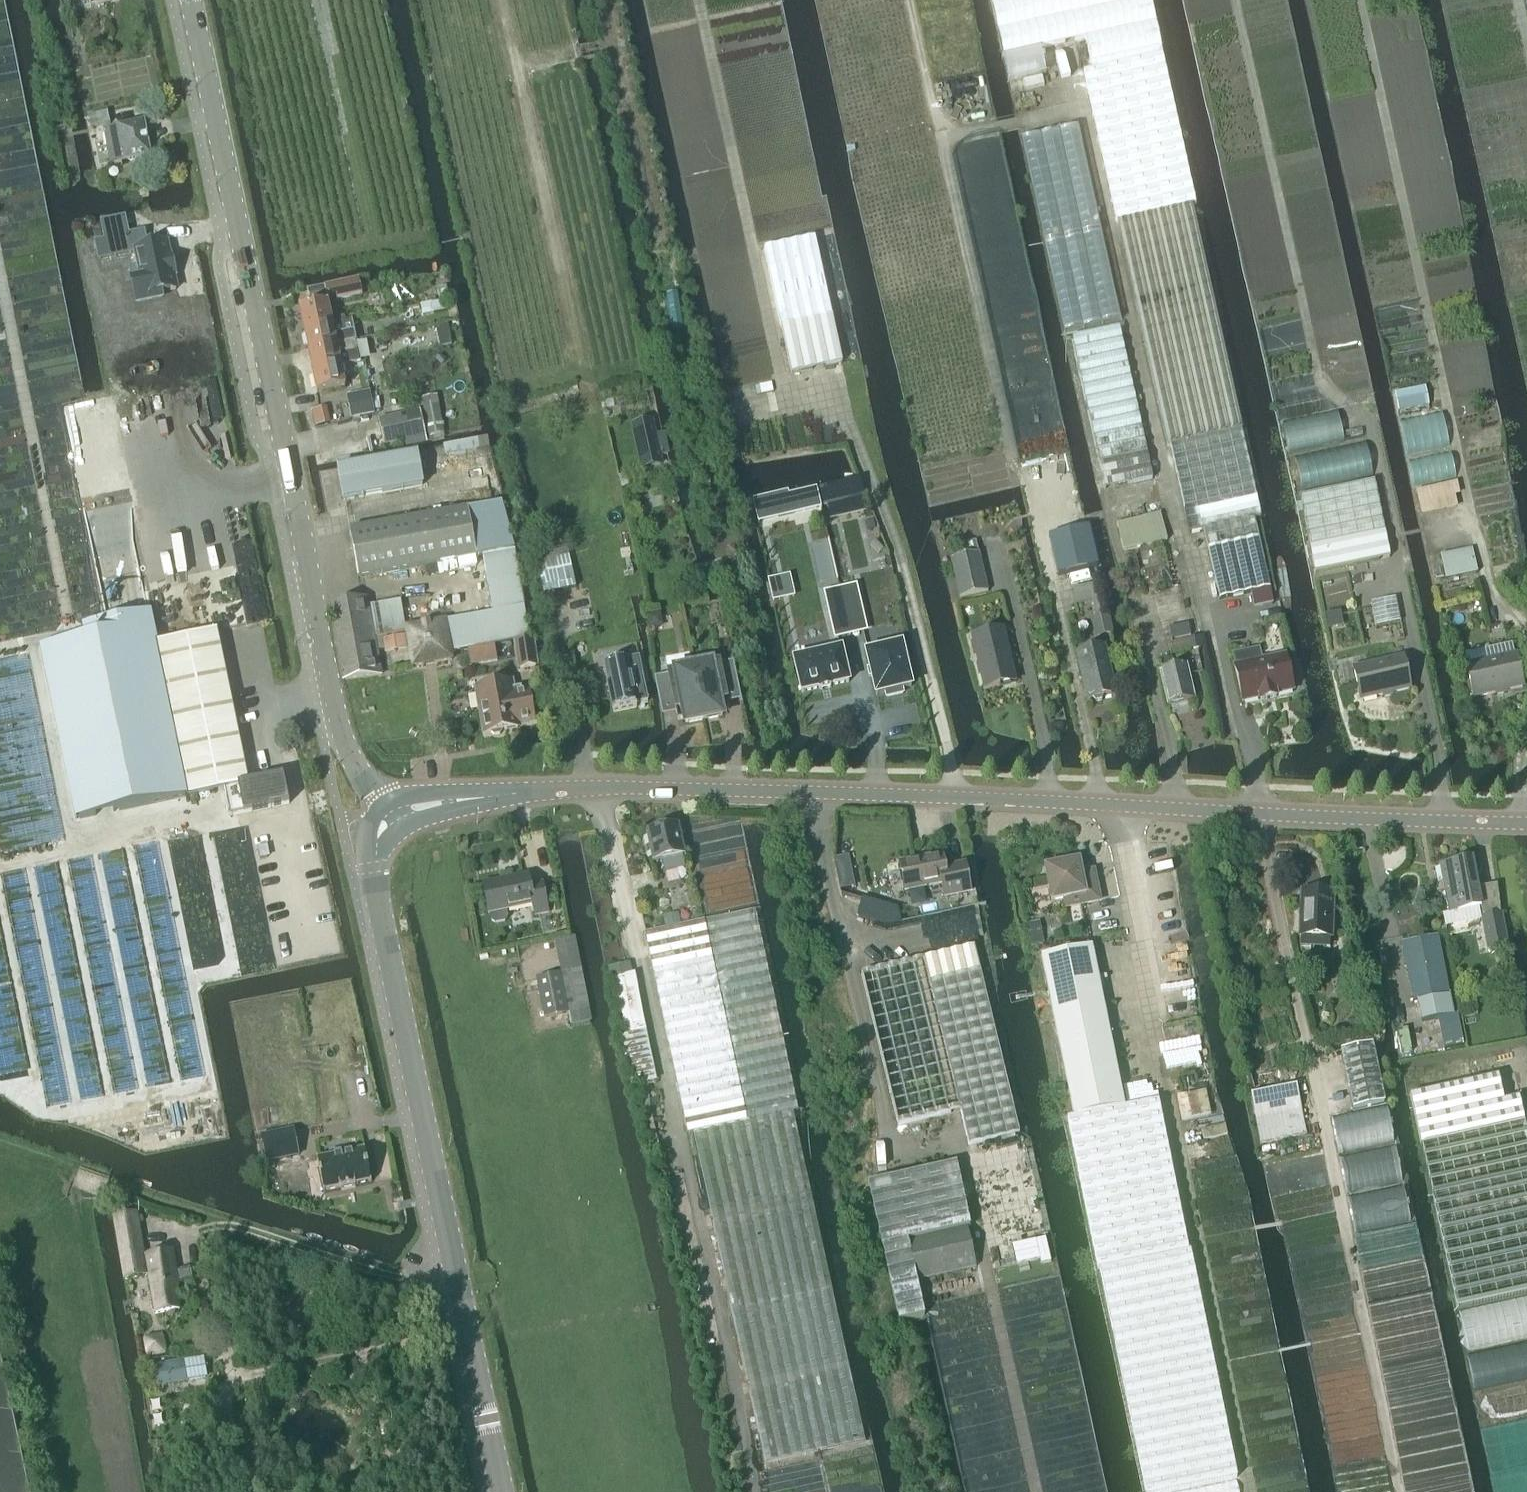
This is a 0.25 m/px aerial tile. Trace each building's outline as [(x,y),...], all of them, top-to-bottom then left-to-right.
[(1190,535),(1203,532),(1219,601),(1270,590),(1254,520),(1261,519),(1192,208),(1195,208),(1149,0),(988,0),(1001,58),(1083,39),(1090,70),(1082,72),(1166,446),(1170,445),(1190,535)] [(89,118),(92,129),(110,124),(107,113),(89,118)] [(102,133),(109,166),(150,157),(144,124),(102,133)] [(105,241),(96,242),(96,244),(97,244),(100,259),(130,252),(131,253),(136,252),(141,279),(131,281),(136,303),(162,298),(162,293),(176,290),(173,276),(175,276),(172,258),(170,258),(167,244),(148,248),(144,232),(129,236),(125,218),(101,223),(105,241)] [(789,374),(841,364),(814,238),(763,249),(789,374)] [(357,280),(305,292),(308,303),(334,297),(335,302),(360,296),(357,280)] [(447,303),(433,306),(435,315),(449,312),(447,303)] [(325,305),(298,311),(302,333),(330,327),(325,305)] [(330,327),(302,333),(307,352),(354,341),(352,332),(350,323),(330,327)] [(439,346),(439,348),(452,345),(451,343),(448,326),(436,328),(439,346)] [(1106,491),(1152,480),(1118,328),(1071,338),(1106,491)] [(354,341),(307,352),(311,373),(339,367),(359,363),(354,341)] [(339,367),(311,373),(316,394),(316,396),(344,389),(344,388),(339,367)] [(1424,387),(1395,393),(1399,412),(1428,406),(1424,387)] [(369,393),(349,397),(353,417),(373,413),(369,393)] [(436,396),(422,399),(429,438),(430,441),(430,442),(445,439),(444,438),(444,437),(444,435),(436,396)] [(420,412),(378,421),(384,446),(405,441),(425,437),(420,412)] [(652,421),(633,426),(642,468),(661,464),(660,456),(668,455),(663,435),(655,437),(652,421)] [(338,467),(344,499),(423,484),(417,452),(338,467)] [(863,496),(859,480),(821,488),(824,505),(826,505),(861,497),(863,496)] [(1384,532),(1374,481),(1299,496),(1309,547),(1315,573),(1389,558),(1384,532)] [(1457,483),(1416,492),(1421,516),(1458,508),(1455,496),(1460,495),(1457,483)] [(772,496),(753,501),(758,522),(820,507),(816,489),(788,495),(790,503),(774,506),(772,496)] [(468,510),(349,532),(358,580),(476,558),(483,557),(514,552),(501,504),(468,510)] [(1123,551),(1137,548),(1157,543),(1166,541),(1159,514),(1116,523),(1123,551)] [(1088,527),(1049,537),(1058,577),(1097,567),(1088,527)] [(961,557),(950,560),(959,598),(986,592),(977,554),(974,541),(959,545),(961,557)] [(1439,556),(1445,581),(1476,574),(1471,550),(1439,556)] [(569,557),(550,561),(557,592),(576,588),(569,557)] [(790,576),(770,581),(775,600),(794,596),(790,576)] [(1091,619),(1091,620),(1095,638),(1114,634),(1109,615),(1105,616),(1098,585),(1073,591),(1076,607),(1092,604),(1095,618),(1091,619)] [(856,586),(840,590),(843,604),(847,621),(864,617),(856,586)] [(329,605),(343,679),(381,672),(377,652),(375,640),(382,639),(406,634),(401,601),(369,606),(368,598),(329,605)] [(843,604),(827,607),(834,639),(850,635),(847,621),(843,604)] [(85,638),(40,648),(76,820),(189,797),(225,789),(231,817),(254,812),(289,804),(283,776),(248,783),(216,632),(158,644),(151,612),(148,613),(147,613),(108,621),(107,621),(83,626),(82,626),(85,638)] [(477,614),(405,627),(413,666),(452,659),(451,651),(483,645),(477,614)] [(650,629),(658,627),(661,623),(660,615),(648,617),(650,629)] [(971,638),(984,690),(1015,682),(1003,630),(971,638)] [(407,648),(405,637),(384,641),(386,651),(407,648)] [(1202,648),(1199,637),(1170,644),(1172,655),(1202,648)] [(531,642),(516,644),(520,669),(535,667),(531,642)] [(868,653),(866,653),(866,655),(867,655),(876,694),(875,694),(876,696),(878,695),(885,693),(886,698),(903,694),(902,689),(909,688),(911,688),(911,685),(910,686),(901,647),(902,647),(901,645),(899,646),(868,653)] [(1114,695),(1106,661),(1103,648),(1076,654),(1087,701),(1114,695)] [(796,660),(794,661),(794,663),(795,663),(801,692),(801,694),(804,694),(803,693),(819,690),(820,691),(831,688),(830,687),(846,683),(847,684),(849,683),(848,681),(841,652),(842,652),(841,650),(839,651),(824,654),(823,650),(810,653),(811,657),(796,661),(796,660)] [(1252,652),(1234,656),(1236,667),(1234,668),(1242,702),(1260,698),(1260,701),(1276,698),(1275,695),(1293,691),(1285,656),(1254,663),(1252,652)] [(1515,657),(1466,668),(1473,699),(1522,689),(1515,657)] [(639,658),(604,665),(613,713),(637,708),(636,705),(647,702),(639,658)] [(1353,670),(1360,701),(1409,691),(1402,659),(1353,670)] [(712,664),(693,667),(704,720),(722,717),(721,712),(728,711),(724,690),(738,688),(733,663),(720,666),(719,664),(712,665),(712,664)] [(669,676),(655,679),(660,703),(673,700),(678,721),(685,719),(685,724),(704,720),(693,667),(675,671),(675,672),(668,674),(669,676)] [(1160,673),(1168,707),(1194,701),(1186,667),(1160,673)] [(511,690),(510,683),(478,688),(486,734),(490,734),(494,736),(500,736),(503,731),(518,728),(517,724),(533,721),(528,693),(522,694),(521,688),(511,690)] [(677,827),(646,834),(653,863),(661,861),(664,873),(685,869),(682,857),(684,856),(677,827)] [(970,893),(965,866),(945,870),(942,856),(900,864),(906,893),(954,884),(956,896),(970,893)] [(834,860),(840,890),(854,887),(848,857),(834,860)] [(1448,915),(1479,909),(1471,862),(1439,867),(1448,915)] [(1063,900),(1065,909),(1098,902),(1092,873),(1080,875),(1077,863),(1044,870),(1051,903),(1063,900)] [(489,914),(490,914),(492,921),(495,924),(505,922),(508,918),(506,911),(533,906),(535,914),(547,912),(541,885),(529,887),(527,876),(483,885),(489,914)] [(1302,894),(1301,939),(1330,941),(1332,895),(1302,894)] [(899,916),(863,905),(859,918),(887,927),(901,923),(899,916)] [(794,1112),(798,1111),(755,911),(645,934),(647,944),(687,1135),(692,1134),(764,1463),(865,1441),(794,1112)] [(677,915),(664,918),(666,928),(679,925),(677,915)] [(1486,951),(1505,947),(1500,916),(1480,919),(1486,951)] [(1044,941),(1040,922),(1026,925),(1030,944),(1044,941)] [(543,1018),(567,1014),(569,1013),(572,1027),(591,1023),(575,936),(555,939),(561,974),(536,979),(543,1018)] [(1438,937),(1402,944),(1413,1002),(1418,1002),(1421,1022),(1438,1019),(1453,1016),(1449,996),(1438,937)] [(897,1126),(962,1110),(965,1122),(970,1146),(1019,1134),(975,947),(861,974),(897,1126)] [(1073,1116),(1123,1106),(1091,948),(1041,958),(1073,1116)] [(629,966),(614,969),(616,978),(631,975),(629,966)] [(1348,1022),(1349,1028),(1366,1026),(1365,1020),(1348,1022)] [(1460,1035),(1459,1035),(1442,1038),(1444,1050),(1461,1046),(1462,1046),(1460,1035)] [(1341,1051),(1353,1110),(1385,1104),(1373,1044),(1341,1051)] [(1519,1099),(1504,1102),(1498,1077),(1409,1097),(1457,1311),(1526,1296),(1526,1135),(1519,1099)] [(1282,1089),(1251,1096),(1261,1145),(1292,1139),(1306,1136),(1296,1086),(1282,1089)] [(1158,1101),(1124,1108),(1123,1106),(1073,1116),(1074,1119),(1067,1120),(1098,1270),(1101,1270),(1146,1491),(1174,1491),(1237,1479),(1189,1252),(1191,1252),(1158,1101)] [(261,1138),(266,1162),(299,1155),(294,1131),(261,1138)] [(330,1157),(317,1159),(324,1193),(371,1183),(364,1149),(345,1153),(344,1150),(329,1153),(330,1157)] [(970,1228),(956,1164),(867,1183),(898,1322),(924,1316),(916,1282),(975,1269),(967,1229),(970,1228)] [(114,1216),(125,1280),(148,1276),(154,1314),(178,1310),(174,1282),(191,1279),(189,1270),(176,1272),(172,1251),(164,1252),(143,1256),(135,1213),(114,1216)] [(144,1338),(148,1359),(170,1355),(166,1334),(144,1338)] [(0,1358),(0,1491),(28,1491),(0,1358)] [(162,1391),(161,1386),(182,1383),(179,1363),(154,1367),(158,1392),(162,1391)]
